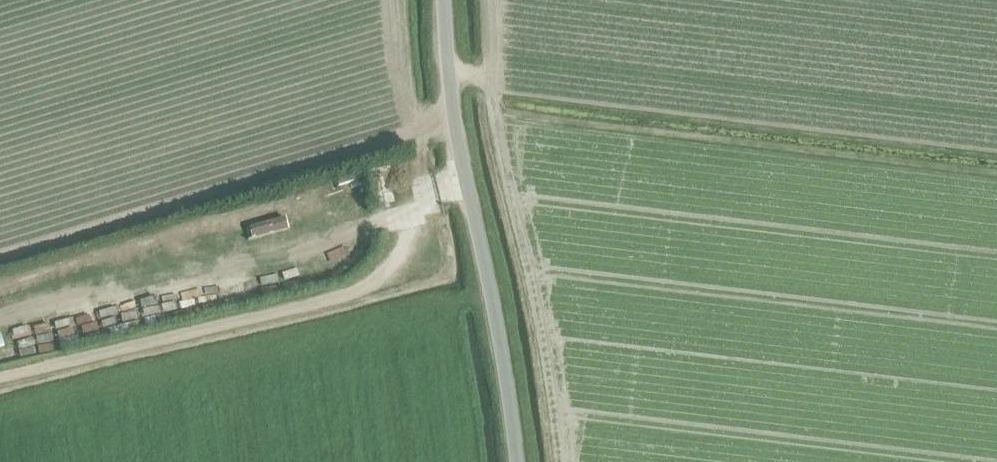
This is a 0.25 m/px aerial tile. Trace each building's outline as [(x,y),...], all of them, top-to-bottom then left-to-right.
[(37,348),(31,326),(11,332),(18,354),(37,348)]
